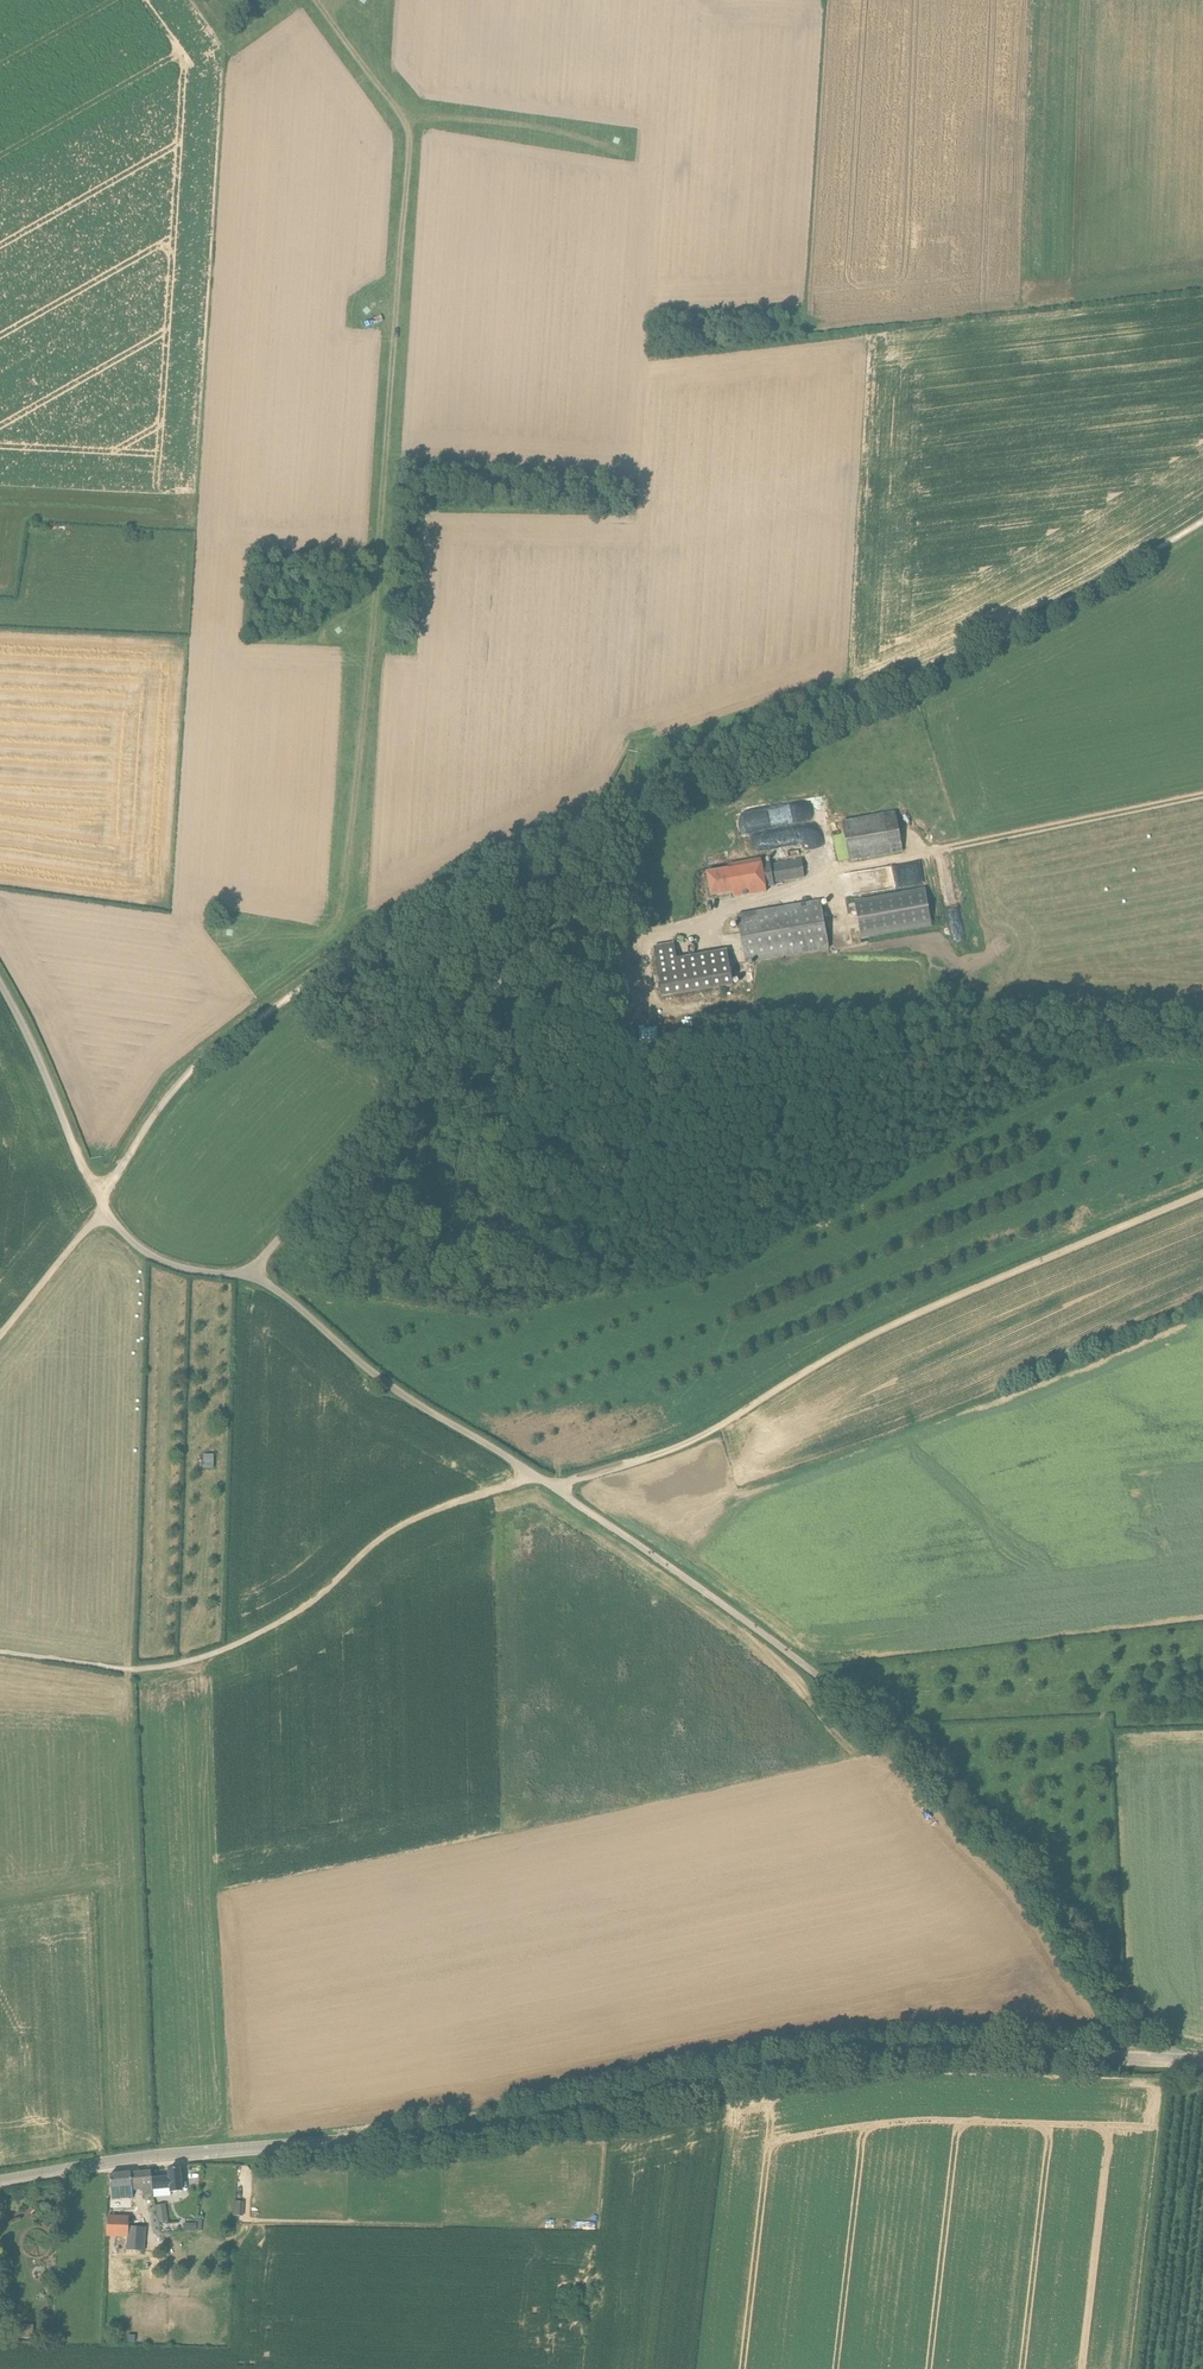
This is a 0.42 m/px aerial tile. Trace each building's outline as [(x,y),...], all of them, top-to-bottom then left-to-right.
[(370,319),(366,315),(371,311),(367,306),(363,311),(360,314),(366,322),(370,319)] [(775,815),(794,812),(793,806),(774,809),(775,815)] [(850,862),(903,853),(896,812),(843,821),(850,862)] [(761,860),(726,866),(727,870),(708,873),(712,897),(734,893),(734,897),(767,891),(766,887),(775,886),(774,882),(805,877),(802,860),(771,866),(770,862),(762,864),(761,860)] [(917,879),(925,878),(921,860),(913,862),(917,879)] [(932,927),(925,890),(855,902),(862,939),(932,927)] [(821,901),(738,916),(746,963),(830,948),(821,901)] [(677,959),(675,943),(654,947),(657,963),(677,959)] [(728,951),(707,954),(713,989),(734,985),(728,951)] [(215,1467),(215,1453),(207,1453),(207,1467),(215,1467)] [(169,2193),(181,2192),(179,2168),(168,2170),(169,2179),(157,2180),(156,2171),(150,2171),(153,2191),(169,2189),(169,2193)] [(153,2195),(153,2191),(150,2171),(109,2175),(111,2200),(133,2198),(132,2191),(143,2190),(143,2196),(153,2195)] [(237,2202),(236,2216),(244,2216),(245,2203),(237,2202)] [(159,2222),(168,2221),(166,2205),(156,2207),(159,2222)] [(126,2250),(144,2251),(145,2228),(134,2227),(135,2218),(107,2217),(106,2237),(116,2237),(116,2242),(110,2242),(108,2270),(122,2271),(123,2244),(127,2244),(126,2250)]
